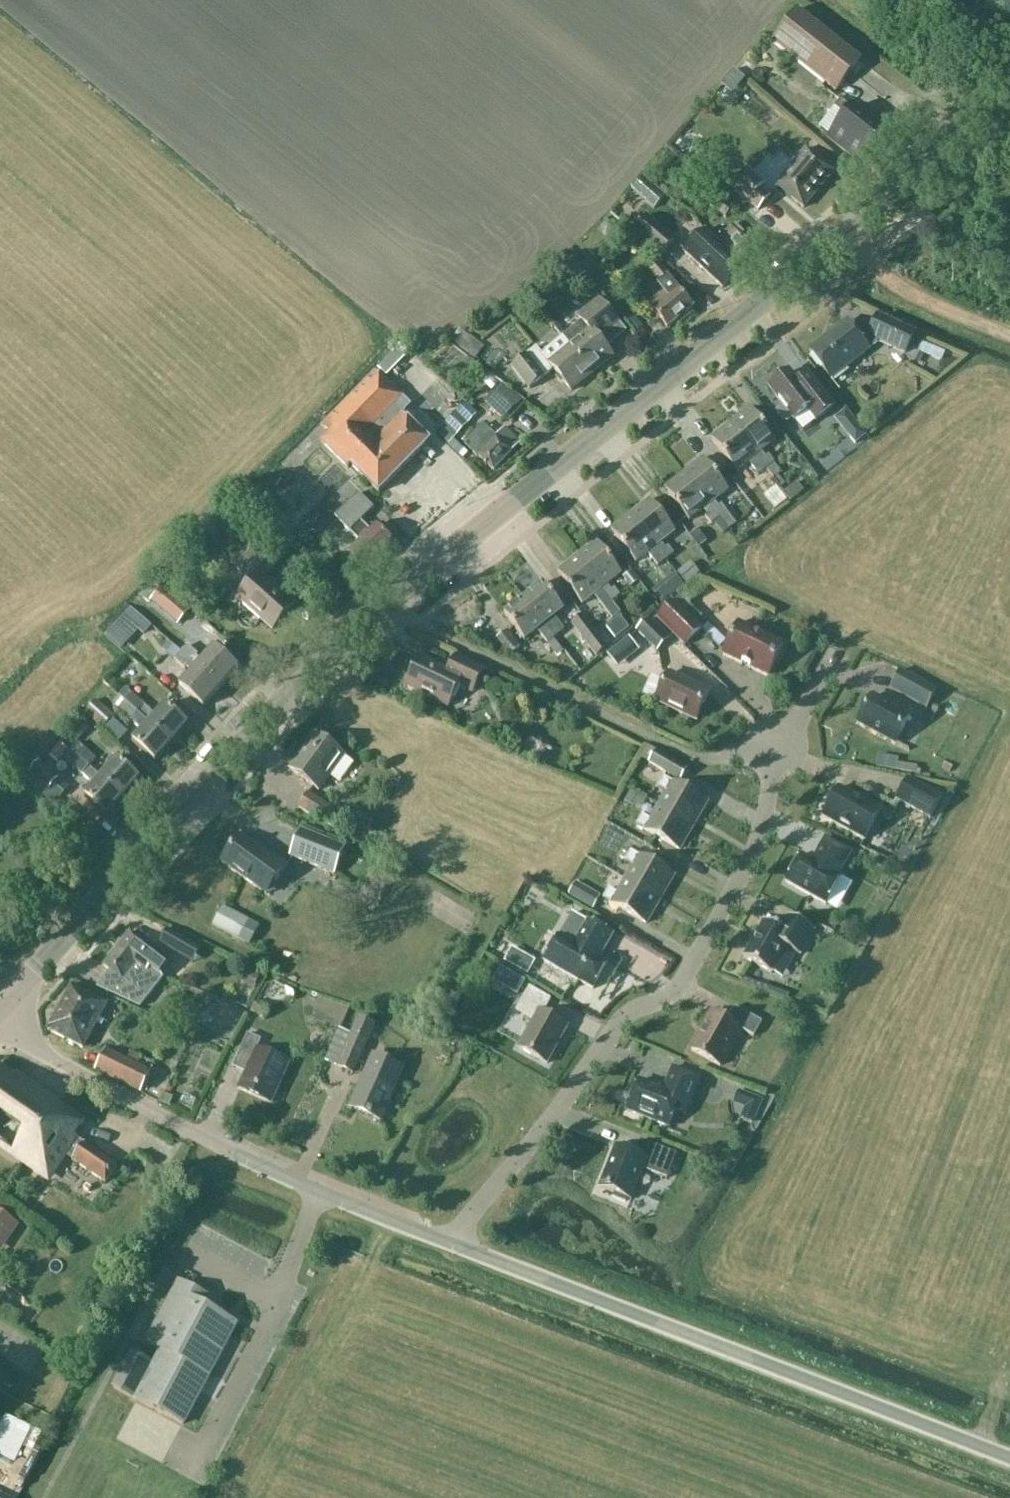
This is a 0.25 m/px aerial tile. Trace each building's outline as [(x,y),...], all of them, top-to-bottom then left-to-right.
[(835,92),(861,60),(798,10),(772,42),(835,92)] [(737,109),(749,112),(753,99),(741,95),(737,109)] [(834,107),(845,116),(829,137),(860,162),(883,133),(840,100),(834,107)] [(776,185),(804,208),(834,172),(806,149),(776,185)] [(728,186),(757,211),(770,196),(760,188),(764,183),(745,167),(728,186)] [(630,188),(641,197),(652,184),(640,175),(630,188)] [(732,211),(717,198),(710,206),(725,218),(732,211)] [(631,232),(659,256),(674,240),(646,215),(631,232)] [(717,242),(742,265),(756,251),(741,236),(744,233),(735,224),(731,228),(731,227),(718,241),(717,242)] [(742,265),(717,242),(718,241),(714,238),(714,239),(705,231),(685,253),(723,288),(743,266),(742,265)] [(667,328),(693,306),(673,282),(653,256),(644,263),(657,280),(655,281),(663,291),(647,303),(667,328)] [(589,330),(570,345),(569,346),(592,374),(613,357),(605,348),(625,332),(618,324),(599,300),(578,317),(589,330)] [(869,337),(862,341),(847,321),(809,350),(831,379),(880,342),(894,348),(904,328),(878,316),(869,337)] [(449,340),(474,358),(483,346),(458,328),(449,340)] [(569,346),(570,345),(563,337),(542,354),(536,347),(511,367),(529,389),(544,377),(543,377),(553,369),(571,391),(592,374),(569,346)] [(378,367),(386,375),(408,352),(400,344),(378,367)] [(401,414),(409,405),(374,370),(321,425),(329,433),(321,442),(348,469),(351,466),(379,493),(429,442),(401,414)] [(809,395),(790,371),(769,387),(781,403),(776,407),(776,413),(782,421),(787,422),(793,418),(794,420),(807,410),(815,421),(834,406),(820,387),(809,395)] [(751,397),(766,388),(757,373),(742,382),(751,397)] [(412,408),(435,425),(449,406),(426,389),(412,408)] [(776,440),(751,408),(731,424),(766,469),(774,463),(768,454),(765,457),(761,452),(776,440)] [(437,432),(448,442),(467,422),(457,412),(437,432)] [(509,423),(525,432),(531,423),(515,413),(509,423)] [(843,433),(853,446),(866,436),(856,423),(843,433)] [(731,424),(711,439),(736,471),(748,462),(750,460),(754,465),(752,467),(758,475),(766,469),(731,424)] [(504,427),(495,437),(483,425),(464,444),(477,456),(478,455),(494,470),(520,442),(504,427)] [(719,518),(727,512),(721,504),(718,506),(714,502),(717,499),(728,490),(703,458),(684,473),(719,518)] [(684,473),(664,488),(689,520),(701,511),(704,509),(707,514),(705,516),(711,525),(719,518),(684,473)] [(331,520),(347,534),(371,508),(355,493),(331,520)] [(675,532),(650,500),(630,515),(666,560),(674,554),(667,546),(664,548),(660,543),(663,541),(675,532)] [(735,523),(727,512),(719,518),(727,529),(735,523)] [(630,515),(611,530),(636,562),(647,553),(650,551),(654,556),(651,558),(658,567),(666,560),(630,515)] [(318,533),(330,544),(342,532),(330,520),(318,533)] [(360,542),(348,554),(367,573),(395,546),(376,526),(374,527),(372,524),(368,529),(360,521),(350,532),(360,542)] [(278,562),(254,541),(232,566),(251,582),(237,598),(273,630),(294,606),(264,579),(278,562)] [(622,573),(597,541),(577,557),(612,602),(620,596),(614,587),(610,590),(607,585),(622,573)] [(594,595),(604,608),(611,603),(612,602),(577,557),(557,572),(582,604),(594,595)] [(677,573),(685,582),(697,573),(689,563),(677,573)] [(657,573),(664,583),(674,575),(667,566),(657,573)] [(166,578),(174,585),(184,575),(176,567),(166,578)] [(622,577),(630,587),(637,582),(629,571),(622,577)] [(676,592),(684,586),(676,576),(668,582),(676,592)] [(175,591),(194,608),(203,598),(185,581),(175,591)] [(543,583),(522,599),(553,639),(561,633),(551,619),(564,609),(543,583)] [(151,600),(178,624),(191,610),(163,585),(151,600)] [(537,630),(547,643),(553,639),(522,599),(504,613),(524,640),(537,630)] [(656,618),(684,646),(701,628),(674,600),(656,618)] [(611,603),(604,608),(612,618),(619,612),(611,603)] [(122,617),(143,635),(151,626),(130,608),(122,617)] [(570,623),(595,656),(606,648),(581,615),(570,623)] [(609,622),(614,638),(634,632),(629,616),(609,622)] [(637,631),(657,651),(669,639),(649,619),(637,631)] [(723,655),(742,664),(743,663),(750,667),(749,668),(768,677),(784,644),(739,623),(723,655)] [(495,638),(508,654),(518,646),(505,630),(495,638)] [(636,648),(628,637),(620,644),(628,655),(636,648)] [(553,639),(547,643),(546,644),(555,656),(562,651),(553,639)] [(163,650),(174,660),(181,653),(169,643),(163,650)] [(198,655),(187,646),(181,653),(221,688),(238,669),(214,648),(202,662),(196,657),(198,655)] [(181,653),(174,660),(185,670),(187,668),(192,673),(180,686),(203,708),(221,688),(181,653)] [(458,686),(472,693),(483,670),(456,657),(449,672),(420,658),(406,686),(448,706),(458,686)] [(936,690),(900,670),(890,688),(926,708),(936,690)] [(655,701),(696,720),(709,693),(669,673),(655,701)] [(156,716),(125,688),(118,696),(137,713),(149,723),(149,724),(171,744),(187,725),(165,706),(156,716)] [(895,742),(909,716),(872,695),(857,722),(895,742)] [(129,720),(137,713),(118,696),(111,704),(129,720)] [(111,718),(92,702),(85,711),(103,727),(111,718)] [(65,732),(75,741),(86,729),(76,721),(65,732)] [(171,744),(149,724),(133,742),(155,762),(171,744)] [(341,780),(353,763),(343,756),(344,756),(315,734),(289,769),(319,790),(331,773),(341,780)] [(524,755),(536,761),(544,747),(532,741),(524,755)] [(70,750),(89,766),(95,758),(77,742),(70,750)] [(48,756),(57,763),(68,751),(59,743),(48,756)] [(89,766),(70,750),(63,758),(94,786),(85,796),(107,816),(123,798),(112,788),(101,778),(89,766)] [(649,763),(680,781),(687,769),(656,751),(649,763)] [(139,780),(117,760),(101,778),(112,788),(123,798),(139,780)] [(49,788),(58,779),(38,762),(30,772),(32,774),(25,782),(37,792),(44,784),(49,788)] [(658,787),(666,792),(658,806),(693,826),(707,802),(672,782),(664,777),(658,787)] [(930,817),(941,796),(908,778),(896,799),(930,817)] [(839,786),(822,816),(864,839),(881,810),(839,786)] [(342,813),(343,811),(334,805),(332,808),(308,794),(299,809),(333,828),(335,825),(347,832),(348,830),(363,839),(364,837),(387,850),(391,842),(368,830),(372,822),(357,814),(354,819),(342,813)] [(658,806),(650,820),(642,815),(636,825),(645,830),(644,830),(679,850),(693,826),(658,806)] [(300,830),(290,856),(334,874),(345,848),(300,830)] [(241,836),(221,863),(266,895),(287,866),(264,849),(262,852),(241,836)] [(824,838),(811,860),(801,855),(786,882),(826,905),(841,877),(838,875),(851,853),(824,838)] [(625,861),(633,866),(625,880),(660,900),(674,876),(639,856),(630,851),(625,861)] [(845,876),(830,905),(841,911),(856,881),(845,876)] [(660,900),(625,880),(617,893),(609,889),(603,899),(611,903),(611,904),(646,924),(660,900)] [(567,894),(591,908),(599,895),(575,881),(567,894)] [(244,943),(252,925),(215,908),(207,926),(244,943)] [(771,973),(786,947),(800,954),(814,929),(789,915),(781,929),(764,920),(743,957),(771,973)] [(588,921),(574,944),(570,942),(555,968),(593,989),(608,963),(599,959),(613,935),(588,921)] [(158,944),(179,956),(188,941),(167,929),(158,944)] [(145,945),(129,932),(116,949),(145,971),(162,977),(173,962),(147,942),(145,945)] [(145,971),(116,949),(103,966),(123,981),(145,998),(162,977),(145,971)] [(804,962),(797,973),(808,979),(815,967),(804,962)] [(240,983),(251,988),(258,975),(247,970),(240,983)] [(110,990),(126,1002),(148,1013),(152,1007),(116,982),(110,990)] [(72,986),(48,1030),(83,1049),(107,1004),(72,986)] [(543,1013),(551,999),(529,987),(516,1011),(533,1020),(518,1048),(547,1064),(568,1027),(543,1013)] [(250,1011),(263,1018),(269,1007),(256,1000),(250,1011)] [(691,1050),(720,1066),(741,1029),(753,1037),(762,1022),(734,1007),(727,1021),(712,1013),(691,1050)] [(249,1065),(238,1089),(271,1104),(289,1064),(257,1049),(261,1040),(248,1034),(236,1059),(249,1065)] [(350,1035),(336,1067),(353,1074),(367,1043),(350,1035)] [(97,1070),(140,1092),(149,1073),(136,1066),(141,1057),(130,1052),(125,1061),(106,1051),(97,1070)] [(374,1055),(350,1109),(379,1122),(403,1068),(374,1055)] [(83,1145),(76,1140),(78,1138),(74,1136),(84,1121),(17,1074),(15,1077),(0,1067),(0,1148),(39,1174),(56,1150),(65,1157),(67,1154),(73,1158),(72,1160),(73,1161),(73,1160),(105,1183),(117,1166),(85,1144),(85,1143),(84,1143),(83,1145)] [(664,1090),(639,1080),(634,1095),(631,1094),(627,1105),(629,1106),(627,1111),(668,1127),(675,1111),(684,1115),(699,1078),(673,1068),(664,1090)] [(732,1102),(743,1106),(738,1118),(753,1124),(762,1098),(737,1089),(732,1102)] [(641,1140),(635,1155),(615,1147),(599,1188),(615,1194),(614,1197),(625,1202),(626,1198),(631,1200),(643,1169),(667,1178),(676,1154),(641,1140)] [(21,1219),(0,1205),(0,1251),(21,1219)] [(146,1345),(161,1352),(136,1401),(183,1426),(196,1401),(236,1325),(205,1308),(209,1300),(178,1283),(146,1345)] [(114,1388),(133,1398),(152,1362),(133,1352),(123,1370),(114,1388)]
